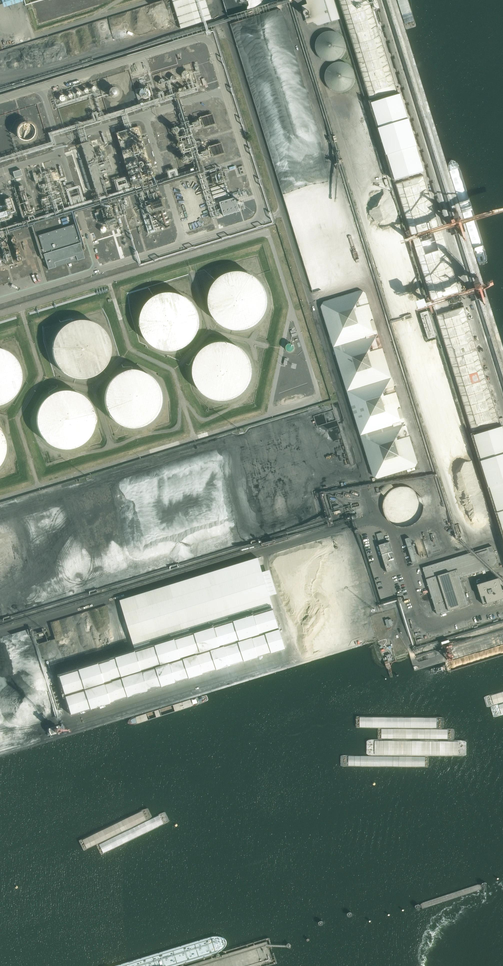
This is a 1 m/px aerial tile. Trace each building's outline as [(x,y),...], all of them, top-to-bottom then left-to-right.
[(2,2),(4,10),(24,4),(22,0),(7,0),(2,2)] [(207,0),(174,0),(182,30),(213,20),(207,0)] [(307,5),(302,6),(307,24),(313,23),(320,26),(340,20),(334,0),(306,0),(307,5)] [(370,97),(396,90),(368,0),(339,0),(370,97)] [(345,47),(345,45),(345,42),(344,39),(343,36),(341,34),(339,32),(337,31),(334,30),(331,29),(329,29),(326,30),(323,31),(321,32),(318,34),(317,36),(315,39),(315,42),(314,44),(315,47),(315,50),(317,53),(318,55),(320,57),(323,58),(325,59),(328,60),(331,60),(334,59),(337,58),(339,57),(341,55),(343,53),(344,50),(345,47)] [(354,78),(354,75),(354,73),(353,70),(352,67),(350,65),(348,63),(346,62),(343,61),(340,60),(338,60),(335,61),(332,62),(330,63),(328,65),(326,67),(325,70),(324,72),(323,75),(323,78),(324,80),(325,83),(327,85),(328,87),(331,89),(333,90),(336,91),(339,91),(341,91),(344,90),(347,89),(349,88),(351,86),(352,83),(354,81),(354,78)] [(149,91),(149,90),(149,89),(149,88),(148,87),(148,86),(147,86),(146,85),(145,85),(143,85),(142,85),(140,86),(139,86),(138,88),(138,89),(138,90),(138,92),(138,93),(139,94),(140,94),(141,95),(141,96),(143,96),(145,96),(146,96),(148,94),(149,93),(149,92),(149,91)] [(109,98),(119,98),(119,88),(109,88),(109,98)] [(393,181),(424,173),(403,94),(372,102),(393,181)] [(213,111),(199,116),(203,130),(218,125),(213,111)] [(35,129),(35,126),(34,125),(33,123),(32,121),(31,120),(28,119),(26,119),(25,119),(23,119),(21,120),(20,120),(18,122),(17,123),(16,125),(16,127),(16,129),(16,131),(16,132),(17,134),(19,136),(20,137),(22,138),(24,138),(26,138),(28,138),(29,137),(31,136),(32,135),(34,134),(34,132),(35,131),(35,129)] [(181,129),(177,124),(173,127),(177,133),(181,129)] [(117,132),(123,155),(138,151),(132,128),(117,132)] [(223,139),(207,144),(210,154),(226,149),(223,139)] [(108,187),(94,141),(81,145),(95,191),(108,187)] [(191,158),(188,153),(182,156),(185,161),(191,158)] [(126,161),(132,184),(141,181),(135,158),(126,161)] [(75,162),(77,169),(82,168),(82,169),(85,168),(83,160),(80,160),(81,161),(75,162)] [(226,164),(209,170),(213,183),(230,178),(226,164)] [(14,178),(22,176),(20,170),(13,172),(14,178)] [(421,177),(395,185),(395,186),(430,297),(432,297),(457,290),(456,287),(423,178),(421,177)] [(24,180),(17,182),(18,189),(26,187),(24,180)] [(238,180),(228,183),(232,194),(241,191),(238,180)] [(9,190),(0,192),(0,194),(4,209),(14,206),(9,190)] [(162,194),(150,198),(152,206),(164,203),(162,194)] [(236,198),(220,202),(224,216),(240,212),(236,198)] [(123,224),(117,205),(110,207),(111,213),(105,215),(107,222),(114,220),(116,226),(123,224)] [(38,236),(48,270),(84,258),(74,224),(38,236)] [(108,228),(104,224),(99,228),(103,232),(108,228)] [(4,265),(13,262),(5,236),(0,238),(0,251),(4,265)] [(273,303),(273,300),(273,297),(272,294),(272,292),(271,289),(269,286),(268,284),(266,281),(264,279),(262,277),(260,276),(257,274),(255,273),(252,272),(249,271),(246,271),(244,271),(241,271),(238,271),(235,272),(232,273),(230,274),(227,275),(225,277),(223,279),(221,281),(219,283),(217,285),(216,288),(215,291),(214,293),(213,296),(213,299),(213,302),(214,305),(214,308),(215,310),(216,313),(217,316),(219,318),(221,320),(223,322),(225,324),(228,326),(230,327),(233,328),(235,329),(238,330),(241,330),(244,330),(247,330),(250,329),(253,329),(255,328),(258,326),(260,325),(263,323),(265,321),(267,319),(268,316),(270,314),(271,311),(272,309),(272,306),(273,303)] [(321,307),(373,476),(378,479),(415,467),(418,463),(366,294),(361,290),(324,302),(321,307)] [(202,324),(202,321),(202,318),(201,315),(201,312),(200,310),(198,307),(197,304),(195,302),(193,300),(191,298),(189,296),(186,295),(183,294),(181,293),(178,292),(175,292),(172,291),(169,292),(166,292),(163,293),(160,294),(158,295),(155,297),(153,298),(151,300),(149,302),(147,305),(146,307),(144,310),(143,313),(143,316),(142,318),(142,321),(142,324),(143,327),(144,330),(145,333),(146,335),(147,338),(149,340),(151,342),(153,344),(156,346),(158,348),(161,349),(164,350),(166,350),(169,351),(172,351),(175,351),(178,350),(181,350),(184,349),(186,347),(189,346),(191,344),(193,342),(195,340),(197,338),(199,335),(200,332),(201,330),(201,327),(202,324)] [(462,306),(436,314),(473,431),(499,423),(462,306)] [(428,311),(420,313),(428,339),(436,337),(428,311)] [(111,352),(111,349),(111,346),(110,343),(110,340),(109,338),(108,335),(106,333),(104,330),(102,328),(100,326),(98,324),(95,323),(93,321),(90,320),(87,320),(84,319),(81,319),(79,319),(76,320),(73,320),(70,321),(67,322),(65,324),(62,326),(60,328),(58,330),(56,332),(55,335),(54,337),(53,340),(52,343),(51,346),(51,349),(51,351),(52,354),(52,357),(53,360),(55,363),(56,365),(58,367),(60,370),(62,372),(64,373),(67,375),(69,376),(72,377),(75,378),(78,378),(81,379),(84,378),(87,378),(89,377),(92,376),(95,375),(97,374),(100,372),(102,370),(104,368),(106,366),(107,363),(109,360),(110,358),(110,355),(111,352)] [(256,374),(256,371),(256,368),(256,365),(255,362),(254,360),(253,357),(251,355),(250,352),(248,350),(246,348),(243,346),(241,345),(238,344),(236,343),(233,342),(230,342),(227,341),(224,341),(221,342),(218,342),(216,343),(213,345),(211,346),(208,348),(206,350),(204,352),(202,354),(201,356),(199,359),(198,362),(197,364),(197,367),(197,370),(197,373),(197,376),(198,379),(198,381),(200,384),(201,386),(203,389),(204,391),(206,393),(209,395),(211,397),(214,398),(216,399),(219,400),(222,401),(225,401),(227,401),(230,401),(233,400),(236,399),(239,398),(241,397),(244,396),(246,394),(248,392),(250,390),(252,387),(253,385),(254,382),(255,379),(256,377),(256,374)] [(295,344),(287,342),(286,349),(293,351),(295,344)] [(22,376),(22,373),(21,370),(21,367),(20,364),(18,361),(17,359),(15,357),(13,354),(10,352),(8,351),(5,349),(3,348),(0,347),(0,405),(3,404),(5,403),(8,401),(11,399),(13,398),(15,395),(17,393),(18,390),(20,388),(21,385),(21,382),(22,379),(22,376)] [(164,401),(164,399),(164,396),(163,393),(163,390),(162,387),(160,385),(159,382),(157,380),(155,378),(153,376),(151,374),(149,372),(146,371),(143,370),(141,369),(138,369),(135,369),(132,369),(129,369),(126,370),(124,370),(121,372),(118,373),(116,375),(114,376),(112,378),(110,381),(108,383),(107,386),(106,388),(105,391),(104,394),(104,397),(104,400),(104,402),(105,405),(106,408),(107,411),(108,413),(110,416),(111,418),(113,420),(116,422),(118,424),(120,425),(123,426),(126,427),(129,428),(131,428),(134,428),(137,428),(140,427),(143,427),(146,426),(148,425),(151,423),(153,421),(155,419),(157,417),(159,415),(160,412),(161,410),(162,407),(163,404),(164,401)] [(95,422),(96,420),(95,417),(95,414),(94,411),(93,408),(92,406),(91,403),(89,401),(87,399),(85,397),(82,395),(80,394),(77,392),(75,391),(72,391),(69,390),(66,390),(63,390),(60,391),(58,391),(55,392),(52,393),(50,395),(47,396),(45,398),(43,400),(41,403),(40,405),(39,408),(37,410),(37,413),(36,416),(36,419),(36,422),(36,424),(37,427),(38,430),(39,433),(40,435),(42,438),(44,440),(46,442),(48,444),(50,445),(53,447),(55,448),(58,449),(61,449),(64,450),(67,450),(70,449),(72,449),(75,448),(78,447),(80,446),(83,444),(85,442),(87,440),(89,438),(91,436),(92,433),(93,431),(94,428),(95,425),(95,422)] [(389,482),(380,490),(385,496),(395,488),(389,482)] [(424,509),(424,508),(423,505),(423,503),(422,501),(420,497),(418,494),(415,491),(412,490),(408,488),(406,488),(404,488),(399,488),(395,489),(392,491),(389,493),(387,495),(386,497),(385,498),(384,500),(383,504),(383,508),(383,512),(383,513),(384,516),(386,519),(388,522),(390,524),(391,525),(393,526),(395,527),(399,528),(402,529),(406,529),(410,528),(413,526),(415,525),(417,524),(419,522),(420,520),(422,517),(423,513),(424,511),(424,509)] [(410,538),(405,539),(412,563),(417,562),(410,538)] [(390,542),(379,545),(387,572),(398,569),(390,542)] [(492,546),(423,568),(437,614),(469,605),(460,578),(498,566),(492,546)] [(58,673),(68,710),(287,653),(271,595),(277,594),(271,569),(263,571),(260,560),(121,597),(135,652),(58,673)] [(483,605),(497,601),(498,602),(502,601),(502,578),(502,577),(477,584),(483,605)] [(414,617),(408,619),(411,627),(417,626),(414,617)]
